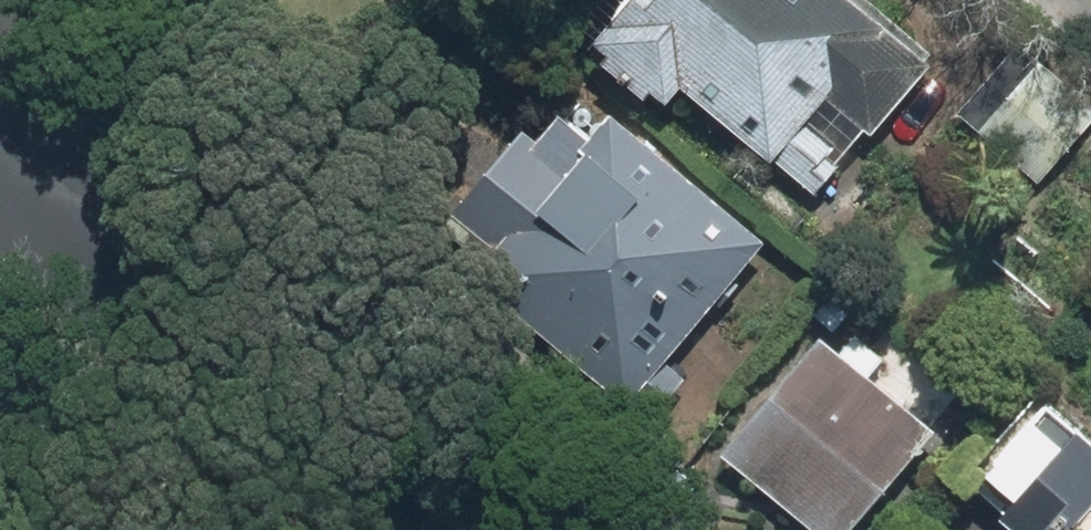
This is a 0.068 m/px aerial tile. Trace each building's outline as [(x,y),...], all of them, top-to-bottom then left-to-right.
[(571,63),(647,125),(669,98),(809,212),(930,66),(849,0),(623,0),(571,63)] [(996,70),(950,126),(1036,195),(1082,139),(996,70)] [(511,143),(420,254),(641,433),(681,384),(662,368),(758,251),(594,119),(576,141),(551,120),(524,153),(511,143)] [(711,466),(790,529),(853,529),(927,440),(810,345),(711,466)] [(1033,403),(951,497),(989,529),(1090,529),(1090,452),(1033,403)]
